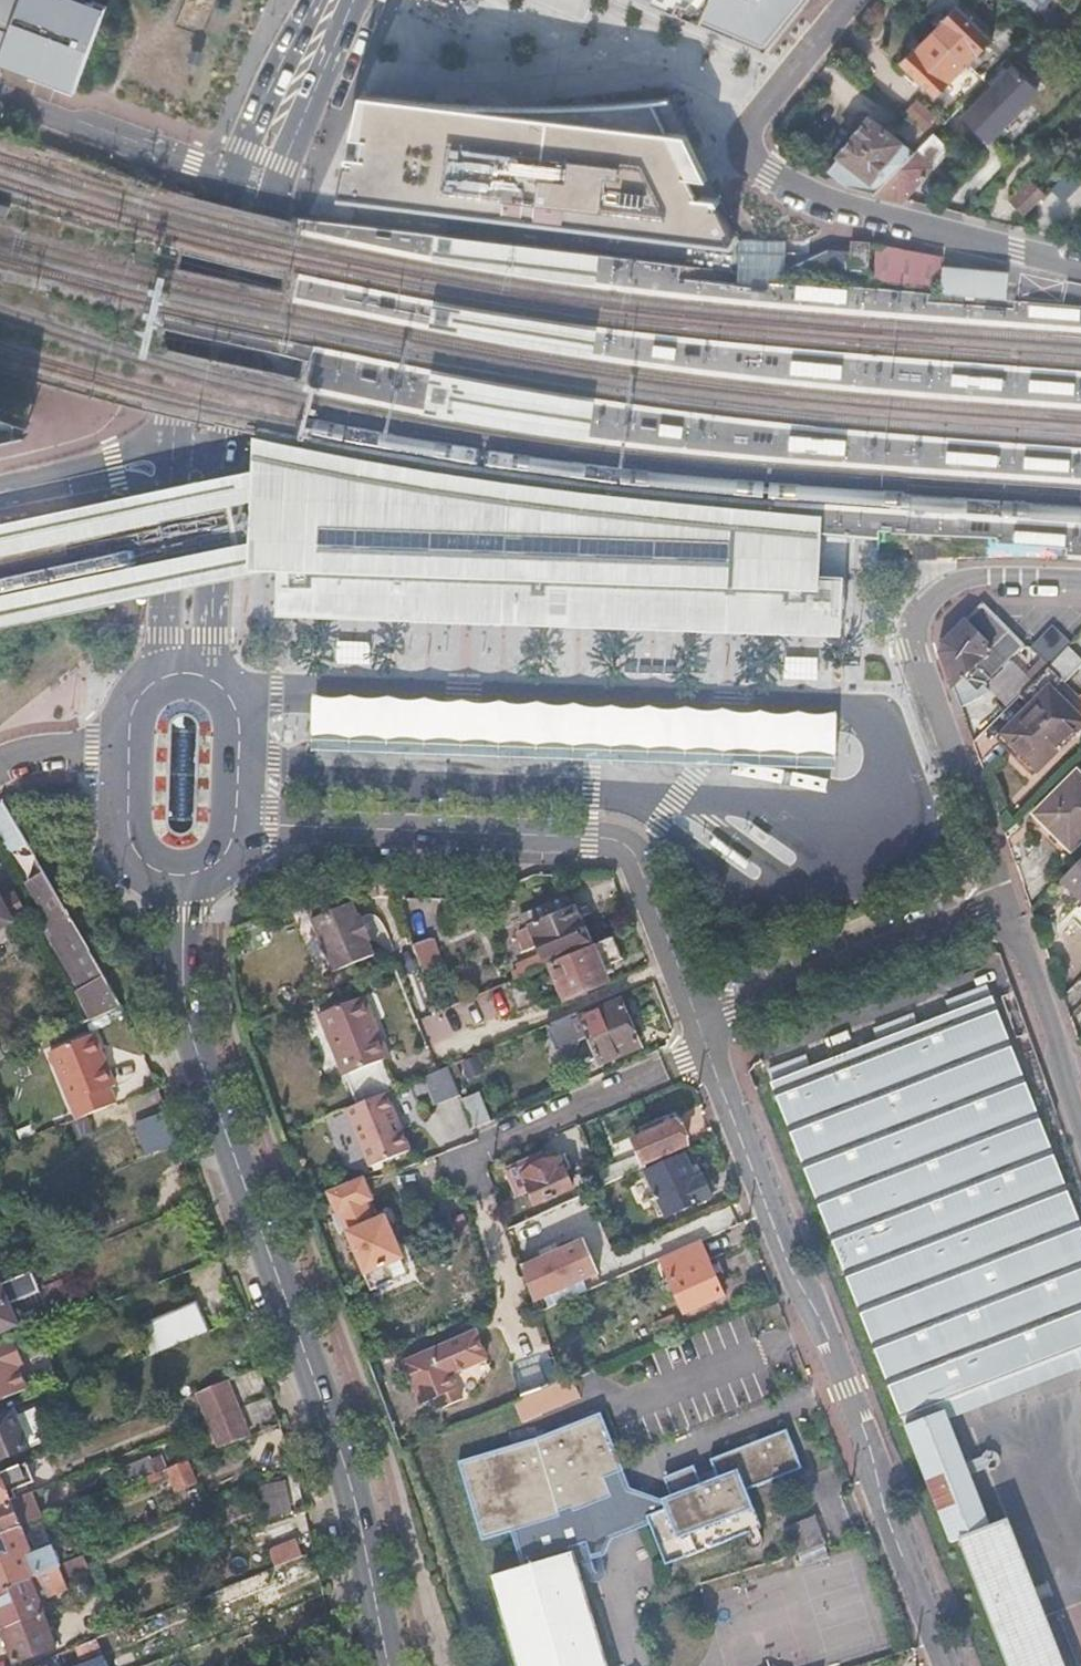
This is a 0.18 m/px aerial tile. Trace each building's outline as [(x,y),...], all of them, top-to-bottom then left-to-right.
[(45,85),(73,94),(104,8),(85,0),(0,0),(0,68),(45,85)] [(800,11),(808,0),(647,0),(720,32),(767,52),(800,11)] [(931,32),(967,68),(1000,34),(966,0),(964,0),(948,16),(931,32)] [(1028,15),(1039,2),(1045,6),(1050,0),(1010,0),(1028,15)] [(931,32),(898,65),(934,101),(967,68),(931,32)] [(1046,95),(1018,66),(964,118),(992,147),(1046,95)] [(362,138),(367,95),(359,94),(351,137),(362,138)] [(360,157),(347,155),(345,161),(348,161),(348,164),(345,163),(338,196),(354,197),(354,202),(457,215),(462,104),(367,95),(362,138),(360,157)] [(735,238),(717,201),(700,199),(681,160),(694,154),(692,149),(669,101),(507,108),(507,114),(501,221),(717,249),(717,264),(737,265),(737,249),(725,248),(725,246),(732,246),(730,241),(735,238)] [(915,102),(905,115),(930,137),(941,124),(915,102)] [(462,104),(457,215),(501,221),(507,114),(507,108),(462,104)] [(900,147),(869,121),(828,171),(846,186),(875,194),(930,140),(906,119),(894,133),(904,142),(900,147)] [(933,137),(930,140),(875,194),(903,201),(949,154),(933,137)] [(700,199),(717,201),(694,154),(681,160),(700,199)] [(1071,172),(1047,197),(1059,209),(1080,187),(1080,183),(1071,172)] [(1046,198),(1033,185),(1013,205),(1025,218),(1046,198)] [(601,258),(434,238),(431,263),(469,270),(596,291),(601,258)] [(443,406),(437,496),(467,500),(470,500),(488,502),(493,409),(551,420),(552,415),(553,410),(494,400),(498,332),(556,342),(557,338),(558,333),(499,322),(503,258),(562,265),(562,260),(563,256),(504,248),(504,247),(456,241),(455,242),(442,241),(441,255),(454,256),(450,313),(437,312),(436,326),(449,327),(444,392),(431,391),(430,405),(443,406)] [(747,242),(738,242),(738,250),(737,276),(748,277),(757,277),(766,277),(775,278),(783,278),(784,270),(784,260),(784,251),(784,249),(784,243),(747,242)] [(848,270),(868,271),(869,245),(849,244),(848,270)] [(827,252),(784,270),(783,278),(845,278),(846,253),(827,252)] [(1009,273),(943,269),(940,296),(995,301),(1007,302),(1009,273)] [(737,276),(734,532),(746,533),(753,533),(758,534),(763,534),(769,535),(770,535),(779,536),(780,451),(832,454),(832,450),(832,445),(781,441),(781,374),(833,377),(833,373),(834,368),(782,364),(783,297),(836,302),(836,298),(837,293),(783,288),(783,278),(775,278),(766,277),(757,277),(748,277),(737,276)] [(598,328),(458,307),(433,302),(429,330),(455,335),(595,359),(598,328)] [(1031,306),(1030,319),(1080,323),(1080,310),(1031,306)] [(599,402),(450,376),(429,372),(424,416),(444,420),(593,443),(599,402)] [(1007,378),(953,374),(953,387),(1006,391),(1007,378)] [(1079,384),(1033,381),(1032,394),(1078,397),(1079,384)] [(418,474),(258,443),(251,443),(251,463),(281,469),(314,475),(370,485),(415,493),(429,495),(437,496),(467,500),(470,500),(488,502),(523,507),(529,508),(532,508),(593,516),(655,524),(730,531),(734,532),(746,533),(753,533),(758,534),(763,534),(769,535),(770,535),(779,536),(804,537),(823,539),(823,521),(729,513),(590,498),(418,474)] [(1003,452),(949,448),(948,461),(1002,465),(1003,452)] [(1074,456),(1028,453),(1027,466),(1073,469),(1074,456)] [(278,582),(276,625),(353,627),(393,628),(426,629),(439,629),(439,614),(466,615),(492,615),(491,631),(541,632),(573,633),(608,634),(643,635),(729,637),(729,624),(745,624),(747,624),(762,624),(762,638),(841,640),(843,584),(803,583),(804,567),(804,558),(804,537),(779,536),(770,535),(769,535),(763,534),(758,534),(753,533),(746,533),(734,532),(730,531),(655,524),(593,516),(532,508),(529,508),(523,507),(488,502),(470,500),(467,500),(437,496),(429,495),(415,493),(370,485),(314,475),(281,469),(281,486),(281,492),(279,528),(279,553),(279,556),(278,574),(278,582)] [(251,478),(126,503),(0,527),(0,562),(116,538),(250,511),(251,486),(251,478)] [(1072,530),(1018,526),(1017,539),(1071,543),(1072,530)] [(958,539),(916,539),(916,557),(958,557),(958,539)] [(249,546),(117,574),(0,598),(0,633),(247,582),(248,557),(249,546)] [(1027,646),(986,603),(939,649),(952,689),(969,672),(984,686),(1027,646)] [(466,615),(439,614),(439,629),(465,630),(491,631),(492,615),(466,615)] [(745,624),(729,624),(729,637),(745,637),(762,638),(762,624),(745,624)] [(1070,647),(1051,627),(1026,650),(1047,669),(1066,650),(1070,647)] [(1047,669),(1060,682),(1063,685),(1080,666),(1080,664),(1066,650),(1047,669)] [(816,677),(817,657),(784,656),(784,676),(816,677)] [(1018,697),(1028,707),(999,736),(1012,749),(1008,752),(1032,777),(1058,751),(1050,744),(1077,718),(1051,691),(1060,682),(1047,669),(1018,697)] [(838,770),(840,725),(315,707),(313,752),(838,770)] [(1078,772),(1033,815),(1071,853),(1080,843),(1080,775),(1078,772)] [(171,783),(166,824),(191,827),(196,786),(171,783)] [(0,821),(0,828),(13,853),(27,846),(11,816),(0,821)] [(1061,880),(1080,900),(1080,861),(1061,880)] [(44,910),(42,919),(85,998),(97,991),(100,998),(86,1006),(90,1014),(85,1018),(87,1023),(117,1010),(66,917),(44,877),(30,884),(44,910)] [(339,889),(300,906),(328,971),(366,955),(360,940),(363,939),(348,902),(345,903),(339,889)] [(28,909),(18,890),(0,900),(0,924),(28,909)] [(519,929),(531,925),(544,959),(588,942),(578,917),(575,919),(572,909),(568,910),(563,897),(514,916),(519,929)] [(413,942),(422,972),(444,966),(435,935),(413,942)] [(611,938),(550,963),(565,1000),(603,985),(597,969),(620,960),(611,938)] [(523,974),(503,982),(516,1011),(535,1003),(523,974)] [(770,1083),(899,1421),(941,1405),(1080,1350),(1080,1234),(983,984),(944,1000),(949,1013),(918,1026),(912,1012),(873,1029),(877,1040),(809,1068),(805,1056),(768,1069),(773,1082),(770,1083)] [(477,1022),(502,1013),(493,988),(468,997),(477,1022)] [(637,1049),(616,997),(546,1027),(556,1051),(576,1059),(583,1041),(589,1038),(600,1065),(637,1049)] [(364,998),(316,1018),(341,1079),(377,1064),(383,1061),(368,1026),(374,1023),(364,998)] [(374,1023),(368,1026),(383,1061),(389,1059),(374,1023)] [(92,1036),(48,1054),(75,1121),(114,1106),(108,1090),(113,1088),(103,1062),(92,1036)] [(377,1064),(341,1079),(353,1106),(389,1091),(377,1064)] [(434,1102),(460,1092),(448,1064),(422,1075),(434,1102)] [(353,1106),(349,1107),(372,1164),(414,1147),(405,1127),(402,1128),(396,1114),(399,1112),(390,1091),(389,1091),(353,1106)] [(399,1112),(396,1114),(402,1128),(405,1127),(399,1112)] [(679,1125),(634,1144),(639,1156),(599,1173),(605,1186),(645,1168),(643,1163),(687,1145),(679,1125)] [(686,1156),(649,1172),(668,1218),(713,1199),(703,1175),(696,1178),(686,1156)] [(561,1160),(523,1175),(536,1205),(573,1190),(561,1160)] [(339,1216),(343,1214),(365,1275),(361,1276),(369,1297),(392,1288),(387,1274),(406,1267),(391,1224),(374,1230),(366,1206),(372,1203),(366,1186),(333,1199),(339,1216)] [(585,1240),(520,1267),(531,1301),(599,1273),(585,1240)] [(698,1242),(661,1258),(684,1313),(723,1296),(708,1261),(706,1261),(698,1242)] [(6,1271),(0,1274),(0,1285),(11,1280),(7,1271),(6,1271)] [(13,1323),(7,1308),(40,1295),(31,1272),(11,1280),(0,1285),(0,1329),(13,1323)] [(138,1328),(150,1359),(213,1334),(201,1303),(138,1328)] [(487,1359),(476,1333),(405,1364),(423,1405),(438,1398),(443,1409),(462,1401),(456,1387),(446,1382),(447,1377),(487,1359)] [(25,1390),(16,1367),(21,1366),(11,1342),(0,1347),(0,1401),(25,1390)] [(941,1405),(948,1422),(1080,1371),(1080,1350),(941,1405)] [(528,1360),(533,1371),(514,1378),(521,1398),(540,1390),(539,1389),(556,1382),(545,1353),(528,1360)] [(243,1402),(268,1391),(258,1367),(233,1378),(243,1402)] [(196,1396),(218,1451),(246,1439),(224,1385),(196,1396)] [(251,1429),(279,1419),(270,1395),(243,1405),(251,1429)] [(958,1542),(1006,1665),(1061,1665),(1006,1523),(989,1530),(948,1422),(941,1405),(899,1421),(947,1546),(958,1542)] [(0,1421),(0,1464),(29,1453),(15,1415),(0,1421)] [(525,1444),(456,1465),(481,1543),(510,1534),(570,1516),(611,1498),(603,1480),(621,1473),(597,1416),(525,1444)] [(671,1498),(662,1502),(665,1511),(647,1518),(650,1527),(666,1567),(761,1530),(747,1493),(801,1472),(785,1431),(709,1461),(714,1473),(698,1479),(694,1467),(664,1480),(671,1498)] [(190,1462),(168,1470),(177,1493),(199,1484),(190,1462)] [(144,1464),(120,1473),(126,1487),(149,1478),(144,1464)] [(24,1466),(0,1476),(0,1506),(27,1495),(35,1492),(24,1466)] [(611,1498),(570,1516),(510,1534),(521,1570),(570,1555),(585,1605),(598,1601),(592,1582),(613,1543),(650,1527),(647,1518),(629,1491),(621,1473),(603,1480),(611,1498)] [(251,1491),(260,1530),(284,1520),(275,1482),(251,1491)] [(27,1495),(0,1506),(0,1537),(19,1529),(38,1522),(27,1495)] [(814,1518),(786,1528),(796,1554),(823,1544),(814,1518)] [(4,1589),(54,1569),(59,1567),(52,1550),(30,1558),(19,1529),(0,1537),(0,1580),(4,1589)] [(266,1556),(273,1573),(300,1562),(293,1545),(266,1556)] [(83,1551),(63,1560),(70,1576),(90,1568),(83,1551)] [(492,1579),(519,1665),(603,1665),(585,1605),(570,1555),(521,1570),(492,1579)] [(0,1590),(0,1633),(42,1617),(35,1600),(56,1592),(63,1589),(54,1569),(4,1589),(0,1590)] [(0,1633),(13,1665),(14,1665),(54,1651),(42,1617),(0,1633)] [(98,1641),(75,1650),(79,1662),(102,1653),(98,1641)]
